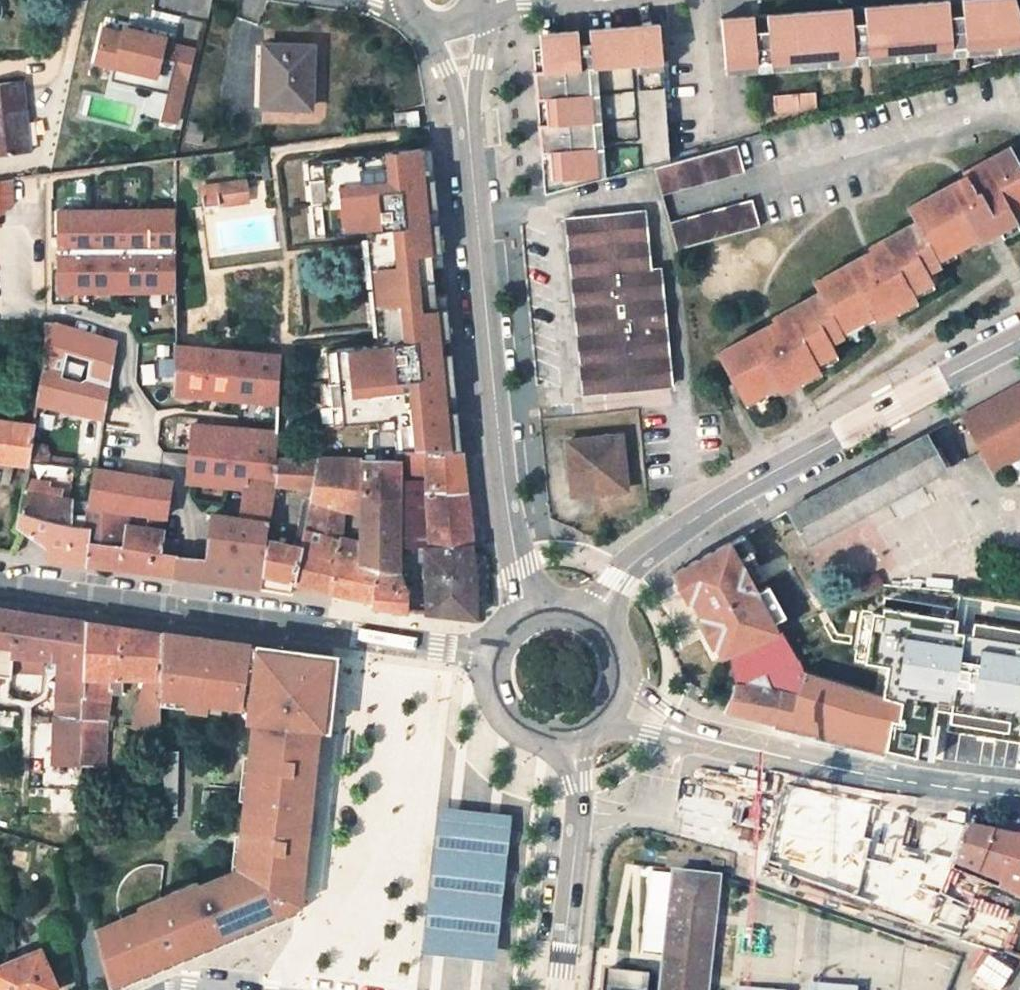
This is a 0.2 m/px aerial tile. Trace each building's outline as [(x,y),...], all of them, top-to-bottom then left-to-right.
[(947,0),(939,0),(863,6),(867,56),(952,49),(947,0)] [(961,0),(947,0),(952,49),(964,48),(961,0)] [(1015,0),(961,0),(964,48),(1019,44),(1019,15),(1015,0)] [(867,56),(863,6),(857,7),(850,7),(854,57),(867,56)] [(850,7),(766,14),(770,64),(854,57),(850,7)] [(770,64),(766,14),(759,15),(752,15),(754,39),(757,65),(770,64)] [(754,39),(752,15),(719,18),(721,41),(754,39)] [(145,116),(182,123),(198,38),(105,21),(97,61),(118,65),(116,79),(151,85),(145,116)] [(555,47),(533,49),(534,70),(533,70),(534,100),(535,100),(537,124),(536,124),(538,153),(540,153),(542,194),(586,183),(653,165),(668,160),(659,37),(601,42),(572,44),(573,46),(555,47)] [(757,65),(754,39),(721,41),(723,68),(757,65)] [(1019,52),(1019,44),(964,48),(965,56),(1019,52)] [(309,108),(311,48),(265,46),(262,106),(309,108)] [(868,64),(952,57),(952,49),(867,56),(868,64)] [(854,57),(770,64),(770,72),(855,65),(854,57)] [(20,85),(0,87),(0,153),(28,149),(20,85)] [(815,92),(772,95),(774,111),(816,108),(815,92)] [(394,125),(417,123),(415,111),(393,113),(394,125)] [(434,176),(430,144),(421,146),(424,177),(434,176)] [(421,146),(317,159),(318,175),(309,175),(311,199),(321,198),(324,231),(366,226),(367,234),(377,232),(388,339),(378,340),(379,347),(337,351),(340,385),(331,385),(333,409),(343,408),(345,425),(380,422),(395,420),(396,429),(398,449),(427,450),(462,451),(458,409),(448,410),(446,395),(456,394),(455,387),(452,351),(442,352),(441,337),(450,336),(447,306),(437,307),(436,292),(446,291),(443,265),(433,267),(427,207),(437,206),(434,176),(424,177),(421,146)] [(662,193),(743,170),(736,146),(654,168),(662,193)] [(1019,208),(1019,170),(1008,148),(968,170),(968,174),(909,207),(917,221),(870,246),(872,251),(815,283),(819,292),(773,317),(775,322),(719,353),(742,395),(761,384),(764,389),(775,382),(779,389),(797,379),(795,376),(816,364),(814,362),(833,351),(828,342),(843,334),(842,332),(838,325),(856,315),(859,321),(871,314),(874,320),(895,309),(893,305),(912,294),(911,292),(930,281),(925,273),(940,264),(934,254),(949,245),(952,250),(977,235),(979,240),(998,230),(1015,221),(1011,213),(1019,208)] [(269,176),(266,151),(258,152),(261,177),(269,176)] [(318,175),(317,159),(307,160),(309,175),(318,175)] [(15,178),(0,178),(0,211),(14,211),(15,178)] [(247,198),(244,178),(215,182),(217,202),(247,198)] [(217,202),(215,182),(200,183),(202,203),(217,202)] [(324,231),(321,198),(311,199),(314,232),(324,231)] [(677,248),(757,225),(751,201),(670,223),(677,248)] [(443,265),(437,206),(427,207),(433,267),(443,265)] [(643,212),(579,218),(595,391),(669,385),(658,270),(649,271),(643,212)] [(175,213),(60,214),(61,289),(143,290),(144,359),(147,376),(167,395),(164,416),(175,428),(174,438),(188,457),(192,457),(197,395),(177,393),(177,345),(175,213)] [(595,391),(579,218),(566,219),(582,393),(595,391)] [(1015,221),(998,230),(1003,239),(1019,230),(1015,221)] [(377,232),(367,234),(378,340),(388,339),(377,232)] [(934,254),(940,264),(955,255),(952,250),(949,245),(934,254)] [(447,306),(446,291),(436,292),(437,307),(447,306)] [(893,305),(895,309),(899,315),(918,303),(912,294),(893,305)] [(863,327),(874,320),(871,314),(859,321),(860,322),(863,327)] [(842,332),(860,322),(859,321),(856,315),(838,325),(842,332)] [(36,403),(103,418),(115,341),(62,324),(45,324),(46,344),(36,403)] [(450,336),(441,337),(442,352),(452,351),(450,336)] [(197,395),(192,457),(189,481),(236,486),(234,502),(245,503),(248,478),(272,479),(274,456),(276,445),(277,436),(281,355),(177,345),(177,393),(197,395)] [(340,385),(337,351),(327,353),(331,385),(340,385)] [(820,372),(816,364),(795,376),(797,379),(800,384),(820,372)] [(768,396),(779,389),(775,382),(764,389),(766,392),(768,396)] [(747,402),(766,392),(764,389),(761,384),(742,395),(747,402)] [(965,414),(993,467),(1019,453),(1019,384),(965,414)] [(458,409),(456,394),(446,395),(448,410),(458,409)] [(345,425),(343,408),(333,409),(335,426),(345,425)] [(27,464),(27,461),(33,424),(0,420),(0,461),(27,464)] [(396,429),(395,420),(380,422),(381,431),(396,429)] [(944,471),(926,434),(901,448),(787,511),(796,528),(787,534),(797,551),(944,471)] [(626,490),(621,435),(567,441),(573,496),(626,490)] [(399,461),(398,449),(276,445),(274,456),(316,458),(363,459),(399,461)] [(427,450),(426,491),(466,491),(462,451),(427,450)] [(272,479),(272,485),(312,489),(316,458),(274,456),(272,479)] [(311,500),(301,547),(294,584),(371,603),(377,568),(361,564),(361,541),(343,537),(344,510),(362,511),(362,506),(363,459),(316,458),(312,489),(311,500)] [(398,508),(399,461),(363,459),(362,506),(398,508)] [(87,526),(70,523),(74,467),(27,461),(27,464),(17,526),(24,531),(44,545),(47,558),(85,563),(87,526)] [(95,468),(89,502),(126,511),(165,517),(170,481),(95,468)] [(242,525),(236,583),(260,586),(266,539),(272,485),(272,479),(248,478),(245,503),(242,525)] [(466,491),(426,491),(429,547),(472,547),(466,491)] [(211,521),(207,559),(173,555),(175,540),(161,538),(163,530),(125,524),(126,511),(89,502),(87,526),(85,563),(236,583),(242,525),(211,521)] [(396,572),(398,548),(398,508),(362,506),(362,511),(361,541),(361,564),(377,568),(396,572)] [(759,595),(743,566),(755,559),(742,535),(673,573),(686,600),(691,598),(702,618),(698,620),(717,657),(731,653),(777,630),(776,629),(757,597),(759,595)] [(301,547),(266,539),(260,586),(292,592),(294,584),(301,547)] [(429,547),(425,547),(426,613),(475,618),(475,575),(474,566),(472,547),(429,547)] [(408,590),(400,573),(396,572),(377,568),(371,603),(371,607),(408,610),(408,590)] [(768,584),(782,613),(790,609),(776,581),(768,584)] [(885,700),(908,704),(904,727),(896,725),(892,747),(917,751),(920,726),(932,728),(936,700),(960,704),(958,715),(1019,725),(1019,623),(974,615),(973,626),(963,624),(965,614),(885,601),(884,607),(873,606),(865,660),(890,664),(885,700)] [(13,657),(43,659),(42,674),(56,675),(55,713),(81,717),(84,622),(0,608),(0,677),(10,679),(13,657)] [(121,680),(145,680),(133,727),(158,732),(158,704),(158,696),(159,633),(84,622),(81,717),(80,764),(96,765),(103,765),(105,726),(110,694),(120,694),(121,680)] [(790,646),(801,641),(794,630),(788,633),(784,625),(781,627),(790,646)] [(731,653),(738,685),(796,658),(790,646),(781,627),(776,629),(777,630),(731,653)] [(212,640),(159,633),(158,696),(188,700),(187,708),(206,710),(207,702),(223,704),(243,707),(252,700),(257,707),(256,721),(252,755),(252,756),(261,757),(260,770),(250,769),(247,800),(243,836),(253,836),(252,849),(242,848),(239,878),(232,881),(227,876),(198,888),(195,883),(142,909),(146,919),(127,928),(122,918),(95,931),(104,965),(109,986),(111,984),(113,988),(202,952),(296,913),(297,899),(299,900),(305,855),(293,853),(294,839),(306,840),(308,815),(312,776),(301,775),(303,760),(313,761),(316,730),(326,731),(331,678),(330,678),(327,677),(330,662),(333,662),(334,657),(291,651),(212,640)] [(871,748),(892,747),(896,725),(904,727),(908,704),(896,704),(885,700),(859,692),(844,687),(804,673),(797,695),(773,691),(770,722),(871,748)] [(746,716),(770,722),(773,691),(768,690),(769,683),(758,681),(756,688),(738,685),(729,704),(726,711),(746,716)] [(188,700),(158,696),(158,704),(187,708),(188,700)] [(252,700),(243,707),(256,721),(257,707),(252,700)] [(223,704),(207,702),(206,710),(222,713),(223,704)] [(55,713),(53,762),(80,764),(81,717),(55,713)] [(252,755),(244,754),(239,799),(247,800),(250,769),(252,756),(252,755)] [(261,757),(252,756),(250,769),(260,770),(261,757)] [(313,761),(303,760),(301,775),(312,776),(313,768),(313,761)] [(80,778),(95,779),(96,765),(80,764),(80,778)] [(210,805),(211,791),(204,790),(203,804),(210,805)] [(928,819),(838,796),(832,830),(869,844),(866,850),(871,852),(869,856),(894,864),(897,856),(899,851),(916,858),(918,852),(928,819)] [(828,810),(786,798),(780,828),(802,834),(822,840),(825,828),(828,810)] [(501,957),(513,810),(437,804),(425,951),(501,957)] [(918,852),(956,866),(967,830),(928,819),(918,852)] [(780,828),(775,849),(796,854),(798,848),(802,834),(780,828)] [(822,840),(818,872),(854,884),(866,850),(869,844),(832,830),(825,828),(822,840)] [(991,835),(967,830),(956,866),(979,875),(991,835)] [(243,834),(235,833),(231,874),(227,876),(232,881),(239,878),(242,848),(243,836),(243,834)] [(979,875),(1002,885),(1001,891),(1019,899),(1019,841),(1014,840),(991,835),(979,875)] [(253,836),(243,836),(242,848),(252,849),(253,836)] [(306,840),(294,839),(293,853),(305,855),(305,848),(306,840)] [(673,874),(651,872),(643,951),(664,954),(673,874)] [(721,880),(673,874),(664,954),(660,989),(709,989),(721,880)] [(142,909),(122,918),(127,928),(146,919),(142,909)] [(40,949),(10,962),(4,947),(0,949),(0,989),(56,989),(40,949)] [(1001,989),(1019,989),(1019,964),(1001,989)] [(648,978),(603,974),(602,989),(647,989),(648,978)]
